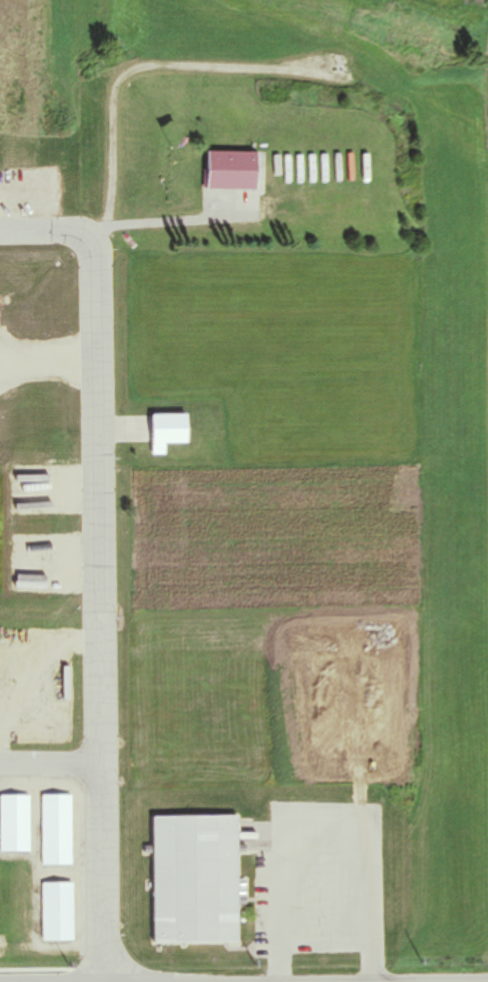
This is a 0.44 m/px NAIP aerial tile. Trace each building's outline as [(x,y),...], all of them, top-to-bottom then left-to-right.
[(257,151),(208,151),(208,190),(256,190),(257,151)] [(152,414),(152,455),(166,455),(166,444),(187,444),(187,414),(152,414)] [(30,796),(1,796),(1,852),(30,852),(30,796)] [(43,866),(72,866),(72,796),(43,796),(43,866)] [(155,943),(239,942),(238,817),(154,818),(155,943)] [(74,882),(43,882),(43,941),(74,941),(74,882)]
